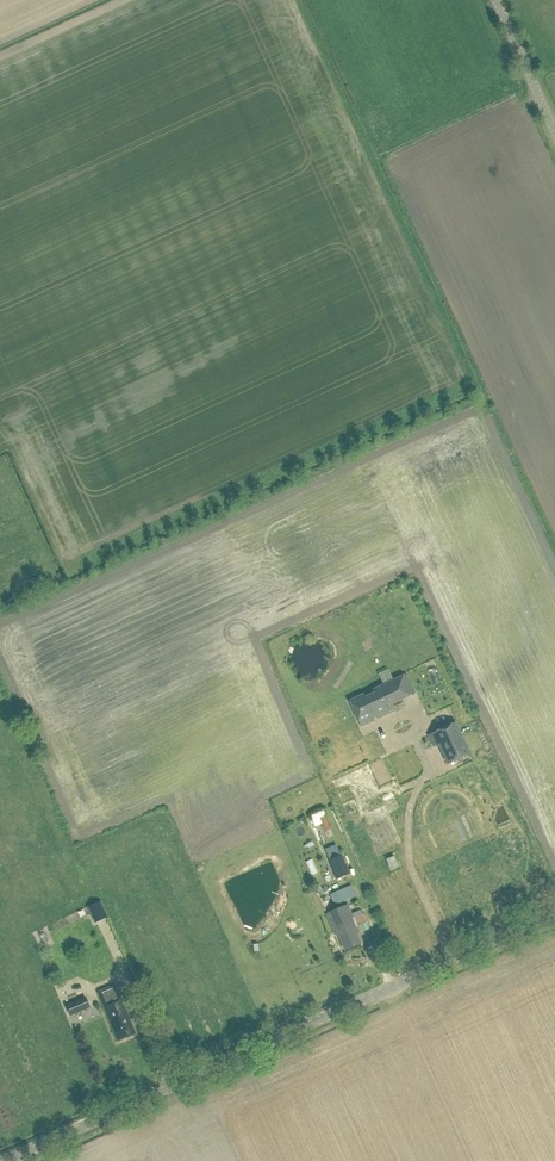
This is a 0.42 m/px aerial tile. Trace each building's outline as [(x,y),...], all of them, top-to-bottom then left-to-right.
[(374,693),(370,695),(365,697),(364,697),(363,694),(349,701),(360,725),(372,720),(370,718),(377,715),(378,717),(394,710),(391,703),(414,693),(405,675),(393,680),(395,685),(385,689),(383,685),(373,690),(374,693)] [(469,754),(455,723),(428,736),(433,746),(438,744),(447,764),(469,754)] [(366,786),(359,788),(363,798),(370,795),(366,786)] [(313,874),(329,867),(322,851),(305,858),(313,874)] [(337,880),(349,875),(341,856),(329,861),(333,872),(337,880)] [(390,871),(398,867),(394,857),(386,860),(390,871)] [(344,890),(329,897),(333,907),(348,901),(344,890)] [(96,921),(106,918),(101,904),(91,908),(96,921)] [(327,914),(336,934),(339,933),(346,950),(362,943),(358,933),(360,932),(358,927),(357,925),(368,921),(365,914),(354,918),(349,905),(348,905),(335,910),(333,911),(327,914)] [(78,943),(91,936),(84,924),(71,931),(78,943)] [(52,961),(59,960),(57,931),(50,931),(52,961)] [(96,961),(80,966),(87,987),(97,984),(101,998),(117,993),(104,951),(93,954),(96,961)] [(90,996),(66,1007),(62,1008),(66,1019),(70,1017),(95,1006),(90,996)] [(130,1023),(127,1017),(130,1015),(123,998),(105,1005),(118,1039),(136,1032),(132,1023),(130,1023)] [(17,1156),(36,1146),(31,1138),(13,1147),(17,1156)]
